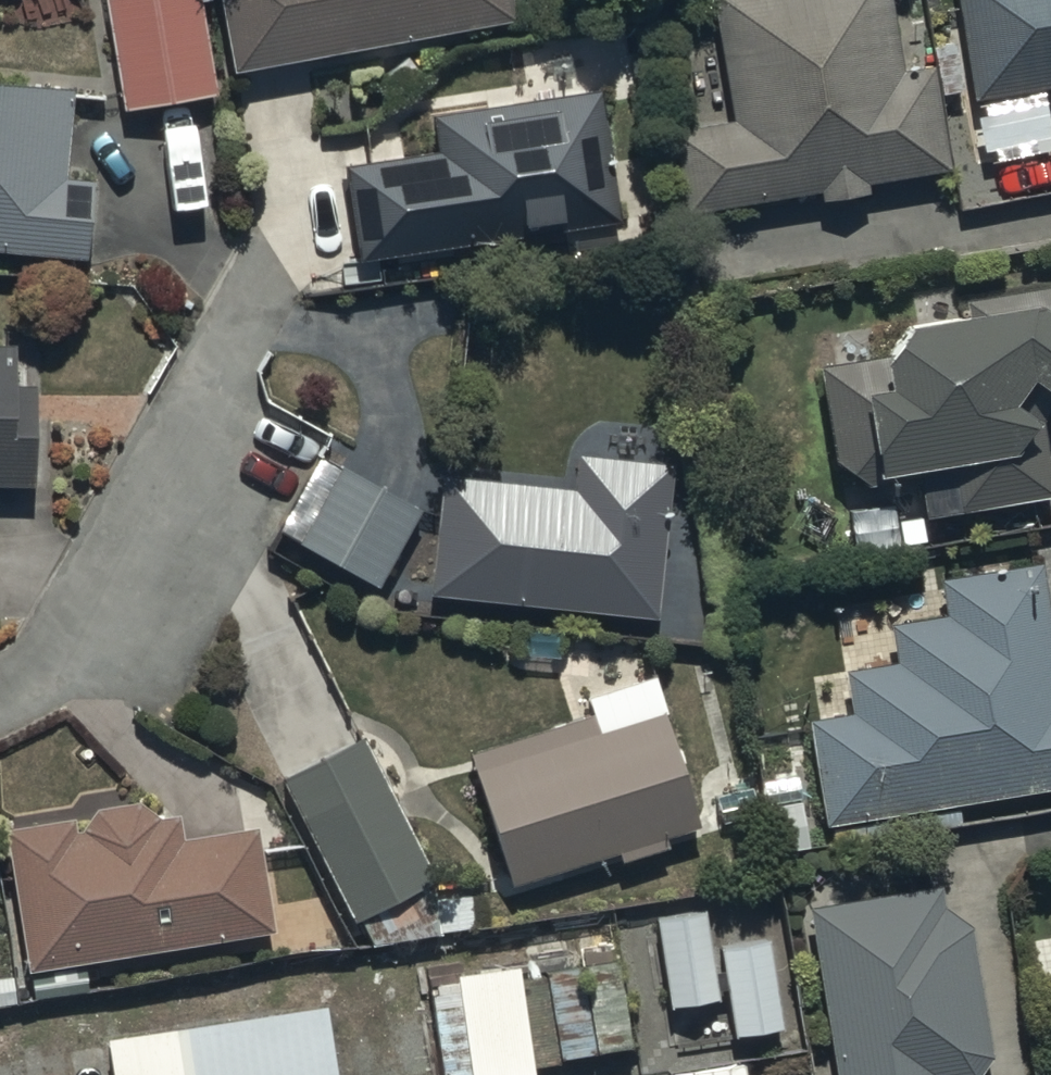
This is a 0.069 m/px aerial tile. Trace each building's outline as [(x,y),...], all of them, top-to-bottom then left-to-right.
[(103,0),(121,122),(221,107),(205,0),(105,0),(103,0)] [(508,0),(221,0),(232,74),(513,31),(508,0)] [(888,0),(712,0),(731,129),(674,138),(687,222),(824,200),(826,212),(869,205),(867,192),(954,178),(938,74),(900,79),(888,0)] [(974,113),(1050,101),(1050,0),(956,0),(974,113)] [(90,262),(95,188),(70,187),(76,96),(0,91),(0,256),(90,262)] [(625,233),(605,97),(429,124),(435,159),(346,172),(361,272),(625,233)] [(812,372),(833,475),(864,494),(921,487),(926,529),(1050,515),(1050,491),(1046,443),(1050,436),(1050,293),(969,304),(974,332),(906,345),(891,362),(812,372)] [(46,489),(46,428),(40,428),(40,394),(21,394),(21,355),(0,355),(0,489),(46,489)] [(372,601),(420,514),(322,460),(279,537),(301,549),(296,559),(372,601)] [(663,629),(680,475),(580,465),(576,500),(443,485),(430,604),(663,629)] [(1042,571),(940,589),(946,624),(891,634),(897,670),(846,679),(854,721),(806,729),(825,837),(1050,797),(1050,621),(1042,571)] [(596,722),(469,763),(512,897),(618,863),(620,869),(666,854),(663,844),(700,832),(654,687),(591,707),(596,722)] [(432,888),(362,747),(285,786),(356,926),(432,888)] [(75,827),(2,837),(27,985),(277,943),(260,837),(186,849),(182,824),(162,827),(142,813),(97,818),(82,840),(77,841),(75,827)] [(807,911),(833,1074),(988,1074),(995,1065),(975,931),(953,917),(947,896),(807,911)] [(720,1010),(706,917),(655,925),(669,1018),(720,1010)] [(784,1043),(767,951),(721,960),(738,1051),(784,1043)]
